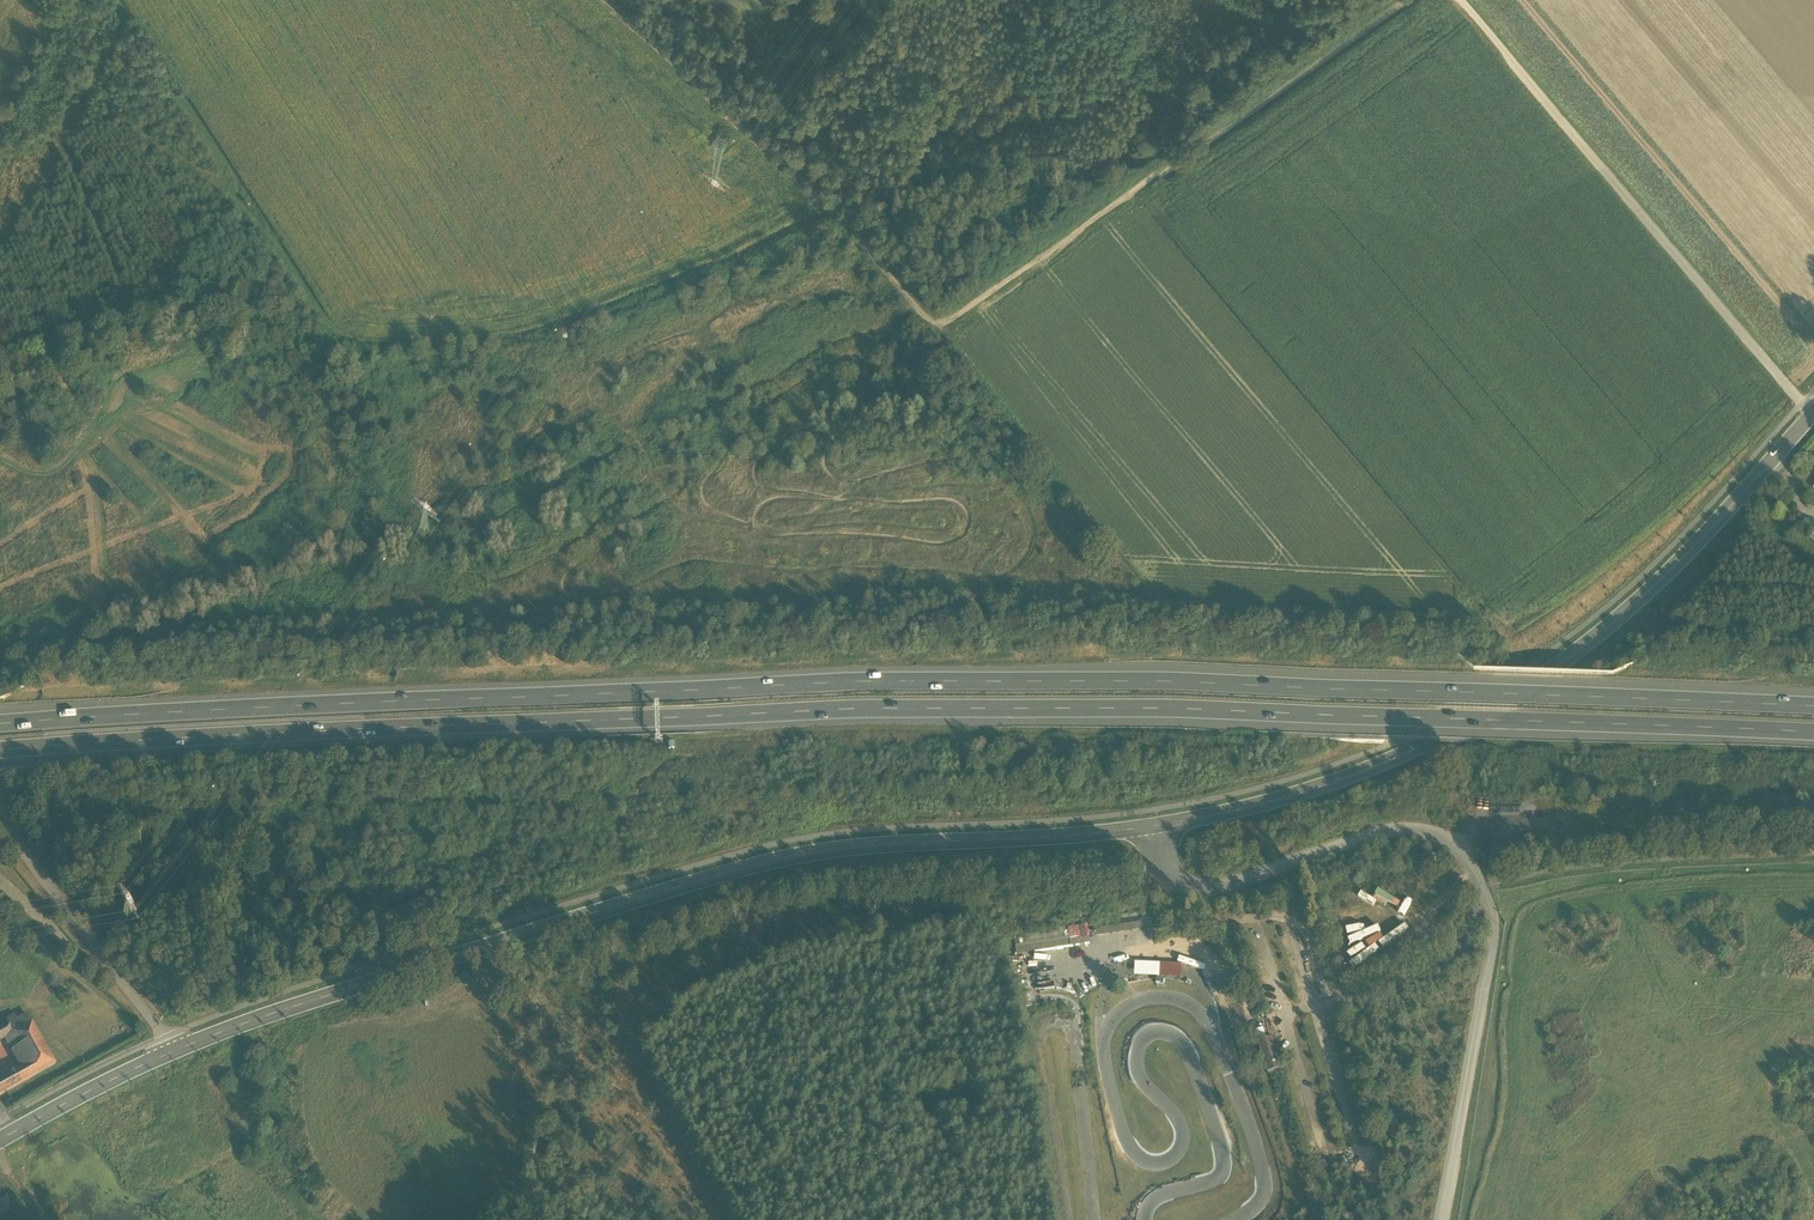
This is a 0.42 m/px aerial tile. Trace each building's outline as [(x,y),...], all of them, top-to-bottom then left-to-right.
[(1378,891),(1376,897),(1401,909),(1404,903),(1378,891)] [(1140,930),(1138,918),(1122,920),(1095,924),(1096,937),(1140,930)] [(1087,926),(1069,929),(1070,939),(1089,937),(1087,926)] [(1068,927),(1013,935),(1015,948),(1033,945),(1070,939),(1069,929),(1068,929),(1068,927)] [(1374,955),(1389,946),(1383,936),(1368,945),(1374,955)] [(1090,944),(1089,937),(1070,939),(1071,947),(1090,944)] [(1070,939),(1033,945),(1034,952),(1071,947),(1070,939)] [(1033,945),(1015,948),(1016,955),(1034,952),(1033,945)] [(1160,978),(1160,964),(1135,962),(1134,976),(1160,978)] [(1160,964),(1160,978),(1181,979),(1182,965),(1160,964)] [(1240,987),(1237,976),(1217,983),(1220,991),(1220,993),(1240,987)] [(1213,995),(1220,991),(1214,981),(1207,985),(1213,995)] [(18,1020),(23,1029),(32,1024),(27,1014),(18,1020)] [(6,1039),(15,1034),(14,1034),(23,1029),(18,1020),(16,1016),(7,1020),(9,1024),(0,1030),(0,1042),(6,1038),(6,1039)] [(14,1034),(15,1034),(22,1048),(32,1065),(37,1074),(55,1064),(32,1024),(23,1029),(14,1034)] [(14,1053),(22,1048),(15,1034),(6,1039),(14,1053)] [(1259,1044),(1268,1075),(1279,1072),(1285,1070),(1282,1062),(1278,1063),(1272,1041),(1259,1044)] [(14,1053),(23,1069),(32,1065),(22,1048),(14,1053)] [(37,1074),(32,1065),(23,1069),(0,1083),(0,1095),(37,1074)] [(1366,1169),(1378,1166),(1374,1147),(1361,1150),(1366,1169)]
